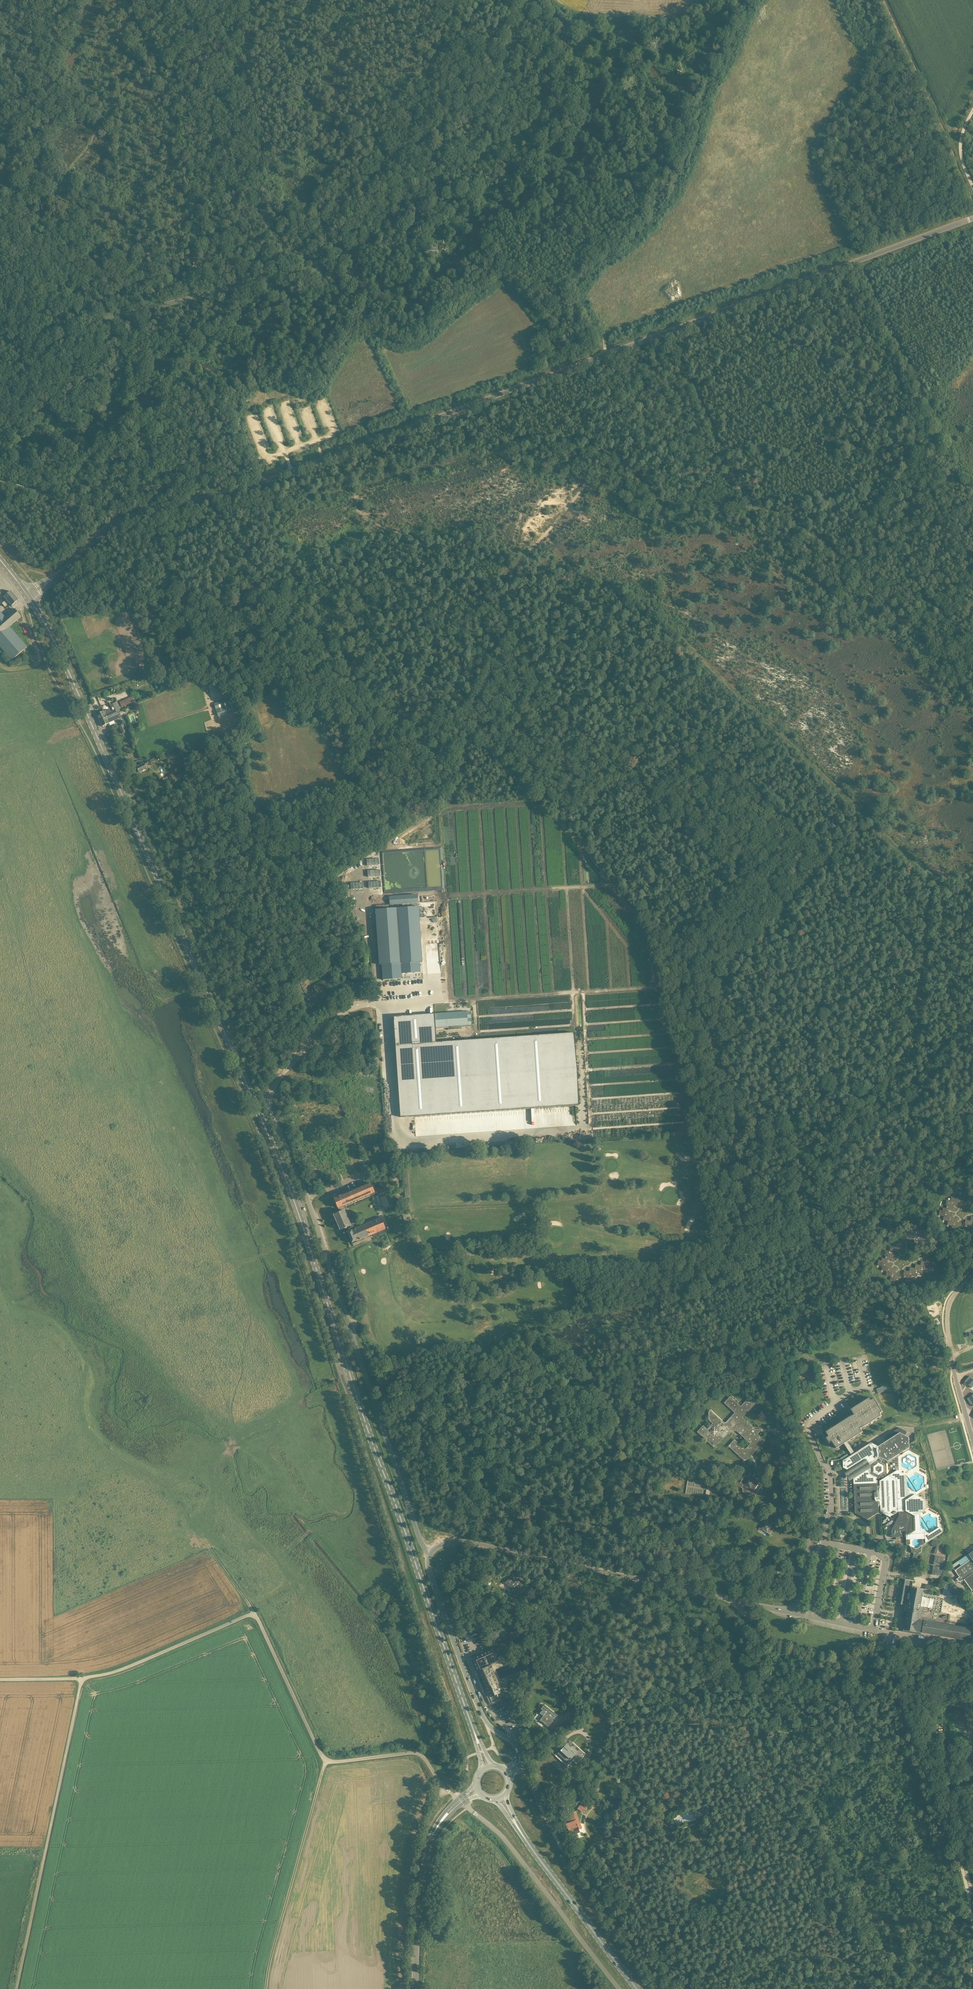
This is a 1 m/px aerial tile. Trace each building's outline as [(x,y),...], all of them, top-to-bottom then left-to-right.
[(11,591),(9,593),(4,597),(6,600),(2,603),(5,606),(9,603),(11,606),(19,600),(11,591)] [(15,609),(5,617),(0,621),(0,647),(12,660),(27,647),(10,627),(21,616),(15,609)] [(169,671),(158,674),(160,678),(165,677),(166,679),(171,678),(169,671)] [(120,702),(122,707),(134,702),(132,697),(120,702)] [(214,703),(219,717),(238,711),(233,697),(214,703)] [(107,710),(104,711),(97,714),(99,720),(117,712),(119,711),(115,702),(110,705),(111,708),(112,708),(114,707),(115,710),(110,712),(109,710),(107,711),(107,710)] [(102,726),(108,724),(109,723),(122,717),(119,711),(117,712),(99,720),(102,726)] [(136,767),(139,773),(147,769),(146,766),(150,764),(149,761),(136,767)] [(176,776),(178,780),(191,774),(189,771),(176,776)] [(171,783),(177,781),(174,773),(168,776),(171,783)] [(418,903),(418,895),(404,896),(405,904),(418,903)] [(421,972),(420,962),(423,962),(418,907),(375,910),(380,965),(382,965),(383,980),(403,979),(402,974),(421,972)] [(364,962),(362,959),(349,963),(350,967),(364,962)] [(310,1012),(312,1016),(330,1006),(328,1002),(310,1012)] [(400,1031),(406,1117),(579,1105),(574,1033),(436,1043),(436,1028),(468,1025),(467,1012),(434,1014),(422,1015),(399,1016),(400,1031)] [(346,1206),(375,1192),(371,1182),(334,1198),(338,1208),(340,1208),(341,1211),(334,1215),(340,1230),(350,1226),(352,1230),(351,1230),(347,1232),(352,1243),(386,1229),(381,1217),(355,1228),(346,1206)] [(954,1205),(958,1206),(959,1201),(963,1202),(964,1196),(961,1195),(962,1192),(957,1192),(956,1196),(952,1196),(951,1201),(947,1200),(946,1205),(947,1205),(947,1208),(943,1208),(943,1210),(940,1210),(939,1215),(944,1216),(943,1220),(948,1221),(947,1225),(952,1226),(952,1230),(957,1231),(957,1230),(960,1230),(960,1227),(961,1227),(962,1223),(957,1222),(957,1218),(953,1218),(953,1213),(948,1213),(949,1209),(953,1210),(954,1205)] [(971,1217),(971,1221),(966,1220),(965,1224),(965,1227),(968,1227),(968,1229),(972,1229),(972,1217),(971,1217)] [(901,1243),(896,1242),(895,1247),(891,1246),(890,1251),(886,1250),(885,1255),(886,1256),(885,1258),(882,1258),(882,1261),(879,1260),(878,1265),(883,1266),(882,1270),(887,1271),(886,1275),(891,1276),(890,1280),(895,1281),(896,1280),(898,1281),(899,1278),(900,1278),(900,1274),(895,1273),(896,1269),(891,1268),(892,1264),(887,1263),(888,1260),(892,1260),(893,1255),(897,1256),(898,1251),(902,1252),(903,1246),(900,1246),(901,1243)] [(904,1270),(903,1274),(904,1275),(903,1277),(906,1278),(906,1279),(911,1280),(912,1276),(917,1277),(918,1273),(923,1274),(923,1270),(928,1271),(929,1267),(934,1268),(935,1262),(932,1262),(933,1259),(927,1258),(926,1262),(921,1261),(921,1265),(916,1264),(915,1268),(910,1267),(909,1271),(904,1270)] [(964,1381),(965,1382),(963,1384),(965,1385),(967,1384),(972,1388),(972,1386),(972,1379),(969,1376),(964,1381)] [(877,1389),(879,1393),(888,1390),(886,1385),(877,1389)] [(751,1456),(765,1441),(758,1434),(755,1432),(755,1430),(755,1429),(743,1418),(757,1402),(751,1396),(741,1406),(731,1396),(725,1403),(735,1413),(726,1422),(724,1422),(711,1410),(709,1412),(709,1420),(713,1423),(708,1429),(704,1425),(698,1432),(714,1447),(719,1443),(730,1431),(737,1431),(751,1444),(745,1449),(735,1439),(729,1446),(745,1462),(750,1457),(751,1456)] [(832,1441),(836,1448),(844,1443),(852,1455),(843,1461),(844,1468),(848,1470),(845,1472),(848,1478),(850,1481),(854,1478),(855,1513),(868,1520),(879,1512),(878,1481),(876,1480),(877,1478),(879,1479),(881,1477),(883,1479),(880,1481),(881,1512),(890,1517),(898,1512),(899,1513),(899,1515),(891,1530),(892,1537),(902,1536),(902,1530),(906,1530),(907,1539),(926,1538),(926,1542),(933,1538),(942,1532),(942,1527),(940,1526),(938,1527),(930,1532),(921,1528),(920,1519),(920,1512),(922,1511),(925,1509),(924,1497),(916,1493),(915,1492),(907,1488),(907,1477),(907,1475),(897,1470),(889,1476),(888,1476),(886,1477),(884,1475),(887,1473),(887,1463),(884,1462),(885,1460),(888,1461),(910,1447),(909,1445),(909,1437),(906,1436),(908,1432),(900,1428),(884,1438),(886,1441),(879,1446),(873,1443),(872,1443),(855,1453),(853,1449),(848,1441),(863,1432),(861,1428),(862,1427),(863,1428),(881,1416),(880,1413),(882,1411),(881,1408),(876,1401),(874,1398),(872,1400),(870,1397),(851,1409),(854,1415),(853,1416),(852,1415),(826,1432),(829,1436),(826,1438),(827,1439),(830,1443),(831,1442),(832,1441)] [(755,1496),(757,1493),(754,1491),(759,1484),(762,1486),(764,1482),(754,1477),(755,1476),(755,1475),(756,1474),(756,1473),(756,1472),(757,1471),(757,1470),(757,1469),(757,1468),(757,1467),(757,1466),(757,1465),(756,1464),(756,1463),(756,1462),(755,1461),(755,1460),(754,1459),(754,1458),(751,1456),(750,1457),(752,1459),(753,1460),(753,1461),(754,1462),(754,1463),(755,1464),(755,1465),(755,1466),(755,1467),(755,1468),(755,1469),(755,1470),(755,1471),(755,1472),(754,1473),(754,1474),(753,1475),(753,1476),(744,1470),(741,1474),(745,1476),(741,1483),(737,1481),(735,1484),(743,1489),(742,1489),(742,1490),(743,1491),(743,1492),(744,1493),(745,1493),(746,1493),(747,1493),(747,1492),(748,1492),(755,1496)] [(703,1495),(704,1489),(703,1489),(704,1485),(700,1484),(701,1482),(696,1482),(696,1485),(696,1489),(697,1489),(696,1494),(703,1495)] [(766,1517),(760,1528),(770,1535),(775,1527),(774,1526),(773,1524),(774,1522),(766,1517)] [(968,1555),(952,1566),(959,1577),(956,1579),(958,1582),(961,1582),(963,1581),(971,1592),(972,1590),(972,1551),(968,1555)] [(944,1557),(935,1556),(934,1565),(940,1566),(940,1563),(943,1563),(944,1557)] [(934,1566),(932,1575),(941,1576),(942,1570),(939,1570),(940,1567),(934,1566)] [(525,1584),(520,1579),(518,1580),(513,1575),(506,1581),(505,1582),(509,1587),(508,1588),(510,1590),(514,1594),(525,1584)] [(904,1604),(909,1580),(901,1579),(897,1603),(904,1604)] [(924,1589),(918,1588),(912,1587),(913,1585),(916,1586),(918,1588),(921,1586),(919,1583),(917,1584),(913,1583),(913,1581),(909,1580),(904,1604),(905,1604),(909,1605),(904,1629),(968,1640),(968,1637),(970,1637),(971,1633),(969,1632),(970,1628),(965,1628),(919,1619),(924,1591),(924,1589)] [(499,1630),(502,1636),(503,1640),(505,1639),(506,1642),(514,1639),(510,1628),(509,1626),(499,1630)] [(495,1645),(499,1644),(502,1643),(502,1641),(503,1640),(502,1636),(499,1630),(490,1633),(492,1639),(495,1645)] [(505,1697),(506,1692),(508,1681),(511,1680),(509,1677),(500,1656),(497,1657),(494,1649),(473,1658),(478,1670),(480,1674),(481,1673),(482,1675),(482,1677),(480,1678),(481,1680),(483,1679),(487,1687),(485,1687),(484,1690),(490,1703),(493,1704),(501,1700),(502,1698),(505,1697)] [(500,1656),(509,1677),(515,1674),(506,1653),(500,1656)] [(548,1727),(549,1726),(557,1715),(544,1704),(541,1709),(542,1710),(540,1713),(543,1716),(540,1720),(548,1727)] [(586,1754),(582,1750),(578,1746),(577,1747),(572,1742),(570,1744),(567,1741),(560,1749),(561,1750),(555,1756),(567,1767),(573,1760),(577,1764),(586,1754)] [(577,1808),(583,1812),(589,1804),(594,1807),(596,1804),(592,1800),(591,1798),(587,1796),(584,1799),(577,1808)] [(695,1810),(697,1818),(709,1815),(707,1807),(695,1810)] [(578,1819),(577,1816),(575,1811),(567,1814),(570,1823),(566,1824),(566,1823),(568,1830),(569,1830),(570,1833),(574,1832),(575,1834),(580,1832),(579,1830),(577,1824),(580,1823),(578,1819)]
